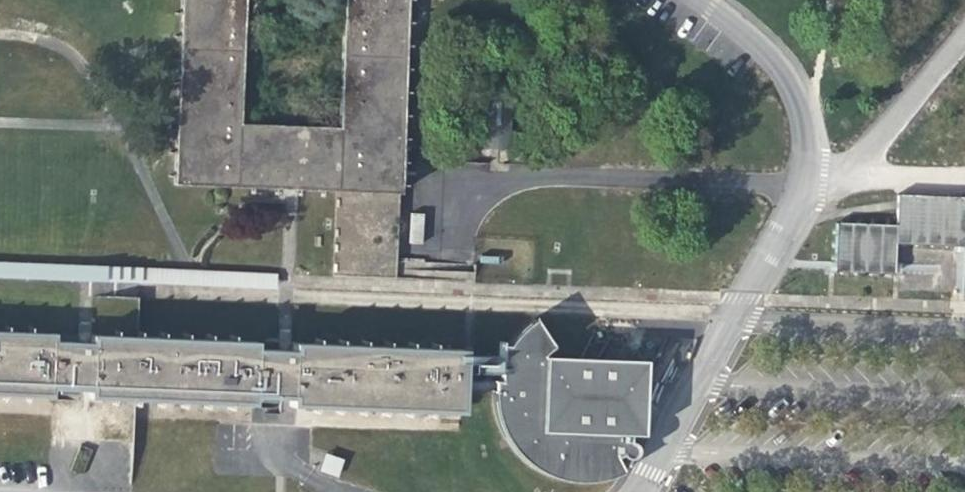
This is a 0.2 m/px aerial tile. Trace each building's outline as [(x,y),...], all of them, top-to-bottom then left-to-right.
[(178,106),(175,185),(290,189),(337,191),(333,275),(396,277),(400,220),(403,172),(404,153),(408,0),(345,0),(343,133),(243,127),(248,0),(183,0),(178,106)] [(494,100),(492,155),(517,155),(520,100),(494,100)] [(900,193),(897,223),(838,221),(836,269),(897,274),(897,244),(964,246),(964,196),(900,193)] [(410,242),(422,243),(423,214),(411,214),(410,242)] [(277,288),(277,281),(278,272),(0,261),(0,278),(277,288)] [(495,407),(500,418),(510,452),(545,479),(580,489),(619,483),(624,469),(616,450),(624,449),(630,454),(637,451),(637,444),(630,441),(630,431),(643,432),(646,358),(549,348),(556,343),(536,315),(522,326),(507,343),(501,349),(501,350),(501,362),(492,362),(493,369),(500,370),(500,376),(494,377),(495,397),(495,407)] [(469,343),(296,338),(295,345),(288,345),(257,345),(258,337),(93,332),(93,339),(86,339),(55,338),(55,331),(0,328),(0,392),(53,394),(54,388),(85,388),(90,389),(90,395),(95,398),(256,404),(255,398),(275,398),(290,398),(290,405),(463,409),(466,407),(466,393),(466,371),(465,356),(456,356),(457,348),(468,348),(469,343)] [(456,356),(465,356),(466,371),(492,371),(494,377),(500,376),(500,370),(493,369),(492,362),(501,362),(501,350),(501,349),(468,348),(457,348),(456,356)] [(338,476),(344,459),(326,454),(321,471),(338,476)]
